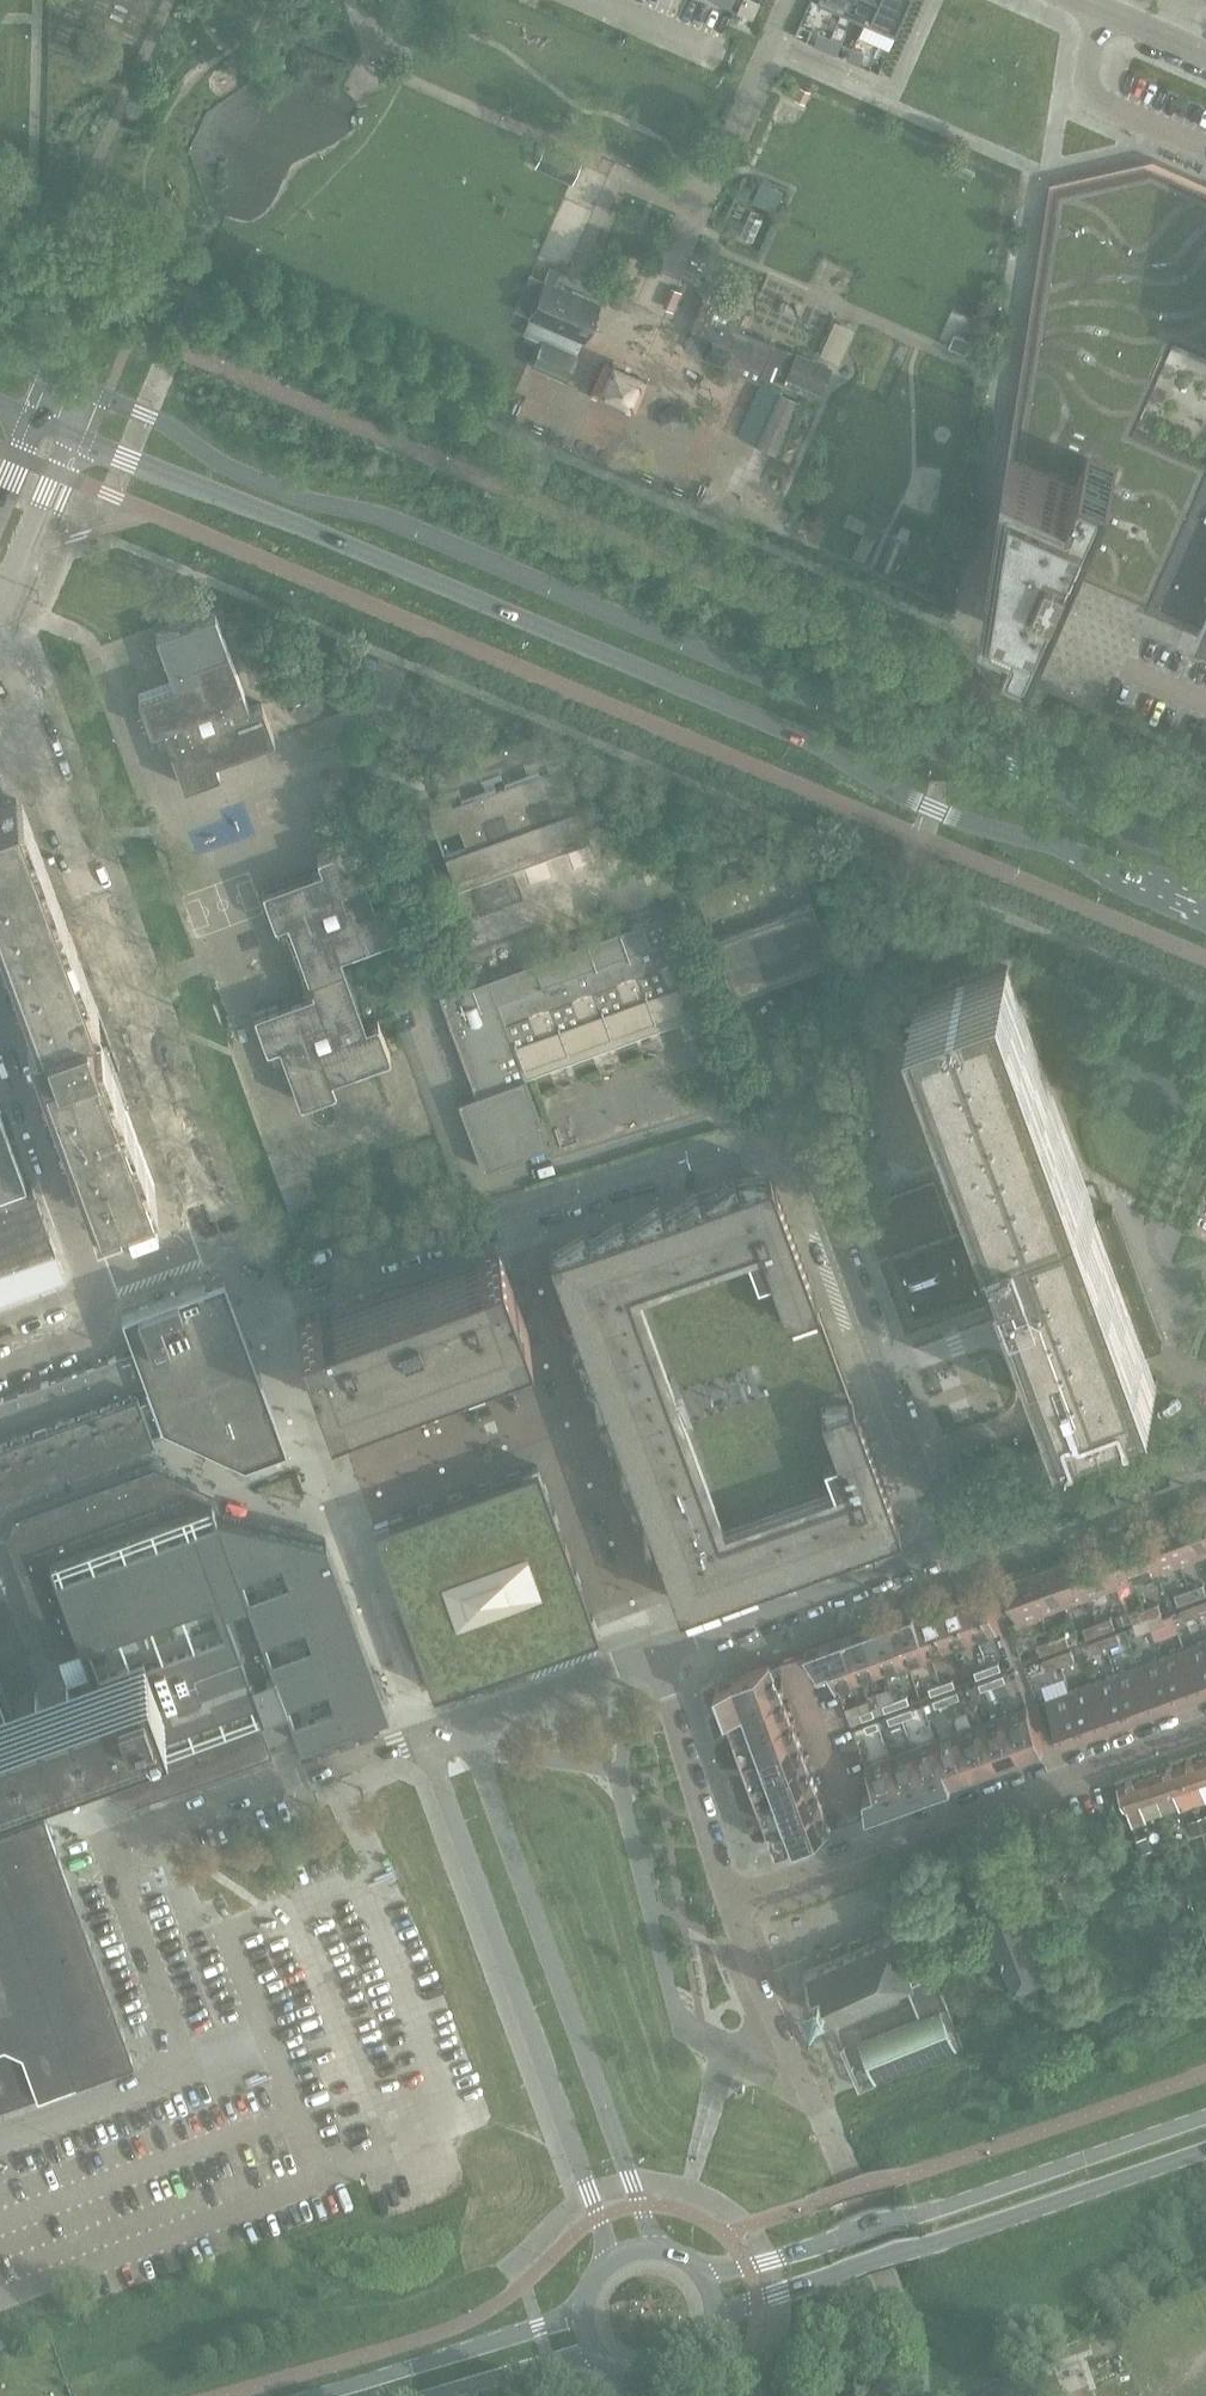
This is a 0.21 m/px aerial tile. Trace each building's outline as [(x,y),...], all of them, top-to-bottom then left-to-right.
[(738,12),(752,18),(758,4),(749,0),(743,0),(738,12)] [(847,0),(817,0),(817,2),(841,13),(847,0)] [(874,0),(847,0),(841,13),(864,23),(874,0)] [(903,0),(874,0),(864,23),(888,34),(903,0)] [(825,49),(830,38),(819,33),(814,44),(825,49)] [(836,54),(841,43),(830,38),(825,49),(836,54)] [(859,64),(864,53),(853,48),(848,59),(859,64)] [(800,87),(795,99),(804,103),(809,91),(800,87)] [(553,151),(544,172),(571,183),(580,163),(553,151)] [(994,603),(1018,613),(1015,620),(1010,633),(1039,646),(1045,633),(1048,626),(1074,567),(1080,570),(1090,575),(1093,576),(1113,585),(1116,586),(1133,593),(1150,601),(1205,475),(1205,460),(1135,428),(1154,385),(1175,337),(1205,350),(1205,189),(1154,166),(1058,188),(994,603)] [(739,236),(753,242),(763,219),(749,213),(747,219),(739,236)] [(584,341),(601,303),(561,286),(544,279),(544,280),(531,274),(516,309),(529,315),(528,316),(530,317),(523,333),(543,342),(533,364),(564,378),(574,355),(572,355),(580,339),(584,341)] [(675,289),(668,286),(660,304),(667,307),(675,289)] [(708,293),(684,349),(704,358),(741,374),(750,377),(758,381),(774,344),(766,340),(738,328),(746,310),(737,306),(741,296),(731,292),(726,301),(708,293)] [(956,335),(951,346),(966,353),(971,342),(956,335)] [(820,385),(828,367),(798,354),(790,372),(820,385)] [(940,360),(933,375),(960,387),(966,371),(940,360)] [(647,382),(604,363),(591,393),(634,411),(647,382)] [(765,383),(741,436),(757,443),(781,390),(765,383)] [(602,449),(586,442),(582,453),(597,460),(602,449)] [(810,519),(805,530),(812,533),(817,522),(810,519)] [(214,612),(172,628),(156,633),(173,682),(138,695),(150,730),(162,726),(184,786),(219,773),(214,760),(274,738),(261,703),(249,708),(214,612)] [(562,764),(485,792),(428,813),(456,889),(590,840),(562,764)] [(16,800),(0,806),(0,934),(34,1028),(26,1031),(92,1210),(155,1187),(112,1068),(118,1066),(96,1008),(93,1009),(16,800)] [(373,902),(351,842),(315,855),(320,868),(262,889),(275,924),(287,920),(312,991),(253,1012),(266,1047),(279,1043),(300,1103),(335,1090),(331,1077),(390,1056),(378,1020),(365,1025),(339,953),(366,944),(399,932),(385,897),(373,902)] [(469,984),(439,995),(474,1089),(475,1094),(458,1101),(482,1168),(502,1161),(499,1154),(527,1143),(524,1136),(544,1129),(525,1077),(702,1012),(674,937),(670,926),(665,913),(643,921),(533,961),(512,969),(512,970),(470,985),(469,984)] [(881,1258),(880,1258),(885,1274),(888,1273),(909,1330),(991,1300),(993,1303),(992,1300),(1028,1287),(1029,1289),(1071,1407),(1065,1409),(1066,1412),(1144,1384),(1158,1379),(1156,1376),(1151,1378),(1141,1351),(1163,1343),(1114,1207),(1092,1215),(1078,1174),(1010,991),(1003,971),(1010,969),(1009,966),(916,1000),(918,1003),(923,1001),(966,1117),(1002,1213),(955,1231),(881,1258)] [(395,1014),(408,1010),(403,998),(391,1002),(395,1014)] [(839,1068),(844,1070),(847,1062),(842,1060),(839,1068)] [(26,1186),(0,1114),(0,1195),(26,1186)] [(320,1311),(297,1319),(327,1402),(372,1525),(433,1690),(460,1680),(598,1630),(677,1601),(681,1599),(715,1587),(718,1586),(719,1586),(753,1573),(756,1572),(790,1559),(793,1558),(828,1546),(831,1544),(866,1532),(869,1531),(893,1522),(898,1520),(892,1505),(870,1444),(864,1427),(850,1391),(816,1297),(774,1183),(769,1168),(765,1169),(740,1178),(737,1179),(702,1192),(699,1193),(664,1206),(661,1207),(627,1220),(624,1221),(589,1233),(589,1234),(586,1235),(553,1247),(548,1249),(505,1264),(503,1260),(502,1257),(498,1246),(475,1254),(478,1264),(331,1309),(320,1312),(320,1311)] [(936,1179),(862,1205),(881,1258),(955,1231),(936,1179)] [(26,1186),(0,1195),(0,1297),(64,1273),(31,1184),(26,1186)] [(121,1312),(134,1350),(161,1423),(244,1461),(268,1452),(280,1426),(231,1294),(205,1282),(170,1294),(171,1296),(165,1298),(164,1297),(121,1312)] [(147,1434),(145,1429),(161,1423),(134,1350),(0,1399),(0,1487),(147,1434)] [(8,1694),(33,1685),(0,1595),(0,2110),(134,2061),(44,1813),(12,1825),(5,1806),(43,1792),(30,1756),(67,1742),(110,1727),(121,1756),(97,1764),(107,1793),(132,1804),(272,1753),(228,1631),(234,1629),(264,1712),(286,1704),(300,1743),(376,1715),(388,1710),(385,1701),(325,1538),(231,1520),(216,1513),(210,1497),(154,1471),(19,1520),(12,1536),(57,1659),(59,1658),(67,1681),(47,1688),(10,1701),(8,1694)] [(1187,1512),(1203,1555),(1205,1554),(1205,1505),(1187,1512)] [(1187,1512),(1164,1520),(1180,1563),(1203,1555),(1187,1512)] [(1164,1520),(1141,1529),(1157,1572),(1180,1563),(1164,1520)] [(1141,1529),(1118,1537),(1134,1580),(1157,1572),(1141,1529)] [(1118,1537),(1095,1545),(1111,1588),(1134,1580),(1118,1537)] [(1095,1545),(1073,1554),(1088,1597),(1111,1588),(1095,1545)] [(1073,1554),(1050,1562),(1065,1605),(1088,1597),(1073,1554)] [(1050,1562),(1027,1570),(1043,1613),(1065,1605),(1050,1562)] [(1019,1622),(1043,1613),(1027,1570),(1003,1579),(1019,1622)] [(1189,1589),(1193,1599),(1205,1594),(1205,1591),(1203,1584),(1189,1589)] [(1001,1629),(984,1586),(961,1594),(977,1638),(1001,1629)] [(1179,1604),(1193,1599),(1189,1589),(1175,1594),(1179,1604)] [(977,1638),(961,1594),(938,1602),(954,1646),(977,1638)] [(1195,1605),(1199,1614),(1205,1612),(1205,1601),(1195,1605)] [(954,1646),(938,1602),(915,1611),(931,1655),(954,1646)] [(1159,1604),(1145,1609),(1148,1618),(1162,1613),(1159,1604)] [(1195,1605),(1181,1610),(1184,1620),(1199,1614),(1195,1605)] [(931,1655),(915,1611),(914,1608),(891,1616),(893,1619),(908,1663),(931,1655)] [(1131,1614),(1134,1623),(1148,1618),(1145,1609),(1131,1614)] [(1162,1613),(1148,1618),(1152,1628),(1166,1623),(1162,1613)] [(908,1663),(893,1619),(891,1616),(869,1625),(870,1628),(885,1672),(908,1663)] [(1112,1617),(1098,1623),(1101,1633),(1116,1627),(1112,1617)] [(1148,1618),(1134,1623),(1138,1633),(1152,1628),(1148,1618)] [(1084,1628),(1087,1638),(1101,1633),(1098,1623),(1084,1628)] [(885,1672),(870,1628),(869,1625),(846,1633),(847,1636),(863,1680),(885,1672)] [(863,1680),(847,1636),(846,1633),(805,1648),(819,1668),(829,1665),(838,1689),(863,1680)] [(1118,1633),(1103,1638),(1107,1648),(1121,1643),(1118,1633)] [(1066,1634),(1052,1639),(1055,1649),(1070,1644),(1066,1634)] [(1093,1653),(1107,1648),(1103,1638),(1089,1643),(1093,1653)] [(1041,1654),(1055,1649),(1052,1639),(1038,1645),(1041,1654)] [(1185,1649),(1201,1692),(1205,1690),(1205,1641),(1185,1649)] [(1185,1649),(1162,1657),(1178,1700),(1201,1692),(1185,1649)] [(1072,1650),(1057,1655),(1061,1665),(1075,1659),(1072,1650)] [(1047,1670),(1061,1665),(1057,1655),(1043,1660),(1047,1670)] [(1178,1700),(1162,1657),(1139,1666),(1155,1709),(1178,1700)] [(781,1690),(771,1664),(770,1661),(717,1680),(728,1709),(781,1690)] [(999,1662),(987,1667),(990,1673),(1002,1669),(999,1662)] [(1139,1666),(1116,1674),(1132,1717),(1155,1709),(1139,1666)] [(990,1673),(987,1667),(975,1671),(977,1678),(990,1673)] [(1006,1681),(1004,1674),(992,1679),(994,1685),(1006,1681)] [(1116,1674),(1094,1682),(1109,1725),(1132,1717),(1116,1674)] [(953,1679),(941,1683),(944,1690),(956,1686),(953,1679)] [(994,1685),(992,1679),(979,1683),(982,1690),(994,1685)] [(1094,1682),(1071,1691),(1086,1734),(1109,1725),(1094,1682)] [(944,1690),(941,1683),(929,1688),(932,1695),(944,1690)] [(789,1712),(781,1690),(728,1709),(736,1731),(789,1712)] [(960,1698),(958,1691),(946,1696),(948,1702),(960,1698)] [(1063,1742),(1086,1734),(1071,1691),(1047,1699),(1063,1742)] [(908,1696),(896,1700),(898,1707),(910,1702),(908,1696)] [(946,1696),(934,1700),(936,1707),(948,1702),(946,1696)] [(898,1707),(896,1700),(883,1705),(886,1711),(898,1707)] [(1044,1749),(1028,1705),(1004,1714),(1021,1758),(1044,1749)] [(915,1714),(912,1708),(900,1712),(902,1719),(915,1714)] [(875,1715),(873,1709),(860,1713),(863,1720),(875,1715)] [(797,1735),(789,1712),(736,1731),(745,1754),(797,1735)] [(902,1719),(900,1712),(888,1717),(890,1723),(902,1719)] [(1021,1758),(1004,1714),(982,1722),(998,1766),(1021,1758)] [(880,1727),(877,1721),(865,1725),(867,1732),(880,1727)] [(998,1766),(982,1722),(959,1731),(975,1774),(998,1766)] [(975,1774),(959,1731),(936,1739),(953,1783),(975,1774)] [(806,1757),(797,1735),(745,1754),(753,1777),(806,1757)] [(953,1783),(936,1739),(913,1747),(930,1791),(953,1783)] [(930,1791),(913,1747),(890,1756),(907,1800),(930,1791)] [(1181,1764),(1194,1804),(1205,1800),(1205,1797),(1201,1782),(1205,1781),(1205,1755),(1181,1764)] [(907,1800),(890,1756),(866,1765),(875,1789),(864,1793),(867,1814),(907,1800)] [(814,1780),(806,1757),(753,1777),(761,1800),(814,1780)] [(1181,1764),(1151,1774),(1159,1797),(1175,1791),(1181,1808),(1194,1804),(1181,1764)] [(1142,1802),(1159,1797),(1151,1774),(1119,1785),(1133,1825),(1148,1819),(1142,1802)] [(823,1803),(814,1780),(761,1800),(770,1823),(823,1803)] [(831,1827),(823,1803),(770,1823),(778,1846),(831,1827)] [(1196,1831),(1205,1828),(1200,1815),(1192,1818),(1196,1831)] [(1144,1850),(1154,1846),(1150,1833),(1139,1836),(1144,1850)] [(1000,1848),(967,1861),(1016,1989),(1060,1972),(1055,1959),(1062,1956),(1051,1928),(1062,1923),(1044,1879),(1034,1884),(1027,1867),(1026,1865),(1020,1868),(1016,1859),(1014,1860),(1006,1863),(1000,1848)] [(830,1962),(806,1972),(807,1974),(808,1977),(807,1978),(810,1986),(811,1985),(812,1988),(810,1989),(809,1988),(806,1989),(813,2006),(816,2005),(816,2004),(818,2003),(819,2006),(818,2006),(821,2014),(822,2014),(825,2019),(849,2009),(851,2014),(854,2013),(852,2008),(868,2001),(870,2006),(873,2005),(871,2000),(887,1993),(889,1998),(892,1997),(890,1992),(907,1985),(919,2014),(862,2038),(879,2080),(965,2044),(917,1927),(896,1935),(896,1934),(872,1944),(870,1939),(867,1941),(869,1945),(853,1953),(851,1948),(848,1949),(850,1954),(833,1961),(831,1956),(828,1957),(830,1962)]
